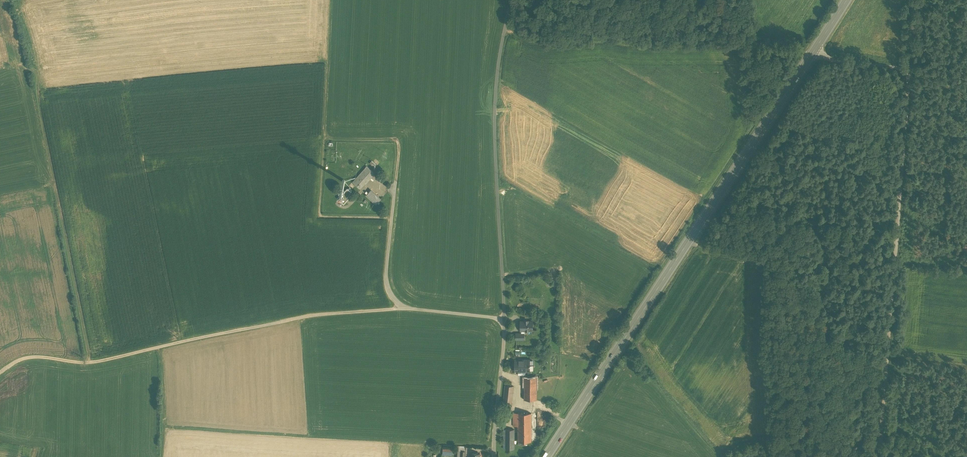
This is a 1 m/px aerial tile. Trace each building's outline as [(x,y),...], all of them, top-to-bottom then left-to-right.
[(375,173),(367,166),(353,182),(361,189),(375,173)] [(352,192),(347,187),(338,198),(344,203),(349,198),(347,196),(352,192)] [(381,198),(371,190),(366,196),(376,204),(381,198)] [(536,322),(523,322),(522,332),(518,332),(518,341),(528,341),(528,333),(536,333),(536,322)] [(530,360),(515,360),(515,371),(518,371),(526,371),(530,371),(530,360)] [(541,378),(529,378),(529,400),(541,400),(541,378)] [(515,391),(506,390),(504,407),(514,408),(515,391)] [(534,414),(516,413),(516,429),(506,429),(506,449),(516,449),(516,441),(534,441),(534,414)]
